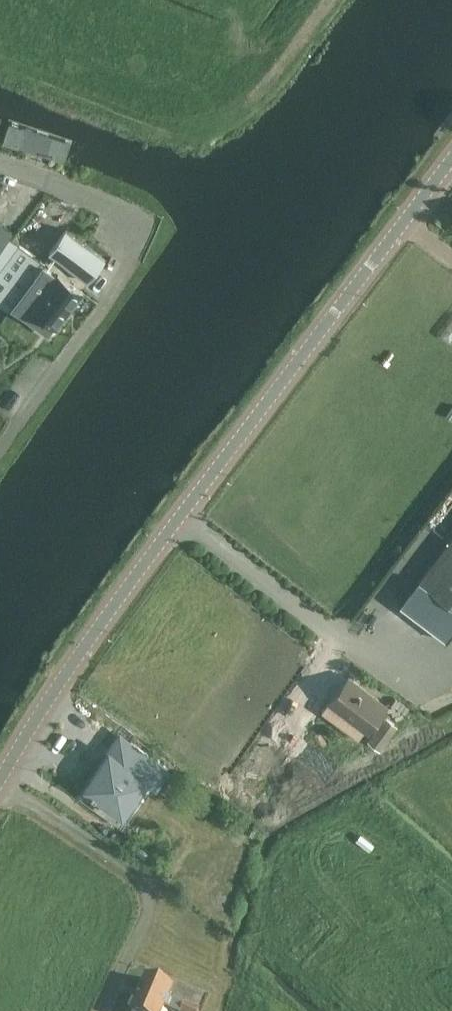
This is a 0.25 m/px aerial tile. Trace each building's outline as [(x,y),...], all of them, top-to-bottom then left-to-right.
[(9,121),(3,138),(79,165),(83,147),(9,121)] [(13,232),(0,223),(0,251),(13,232)] [(87,284),(106,260),(66,230),(47,254),(87,284)] [(20,244),(19,245),(10,238),(0,251),(0,269),(0,270),(0,306),(9,313),(46,263),(20,244)] [(43,265),(11,310),(48,337),(54,329),(56,331),(83,294),(43,265)] [(402,606),(449,641),(451,636),(451,539),(424,577),(402,606)] [(387,705),(349,676),(322,711),(335,721),(342,711),(367,730),(387,705)] [(386,713),(367,736),(380,746),(399,723),(386,713)] [(155,784),(167,766),(131,741),(119,757),(110,750),(87,783),(123,809),(145,777),(155,784)] [(199,1009),(184,1003),(183,1004),(169,998),(172,989),(145,977),(131,1010),(163,1010),(164,1008),(172,1010),(198,1010),(199,1009)]
